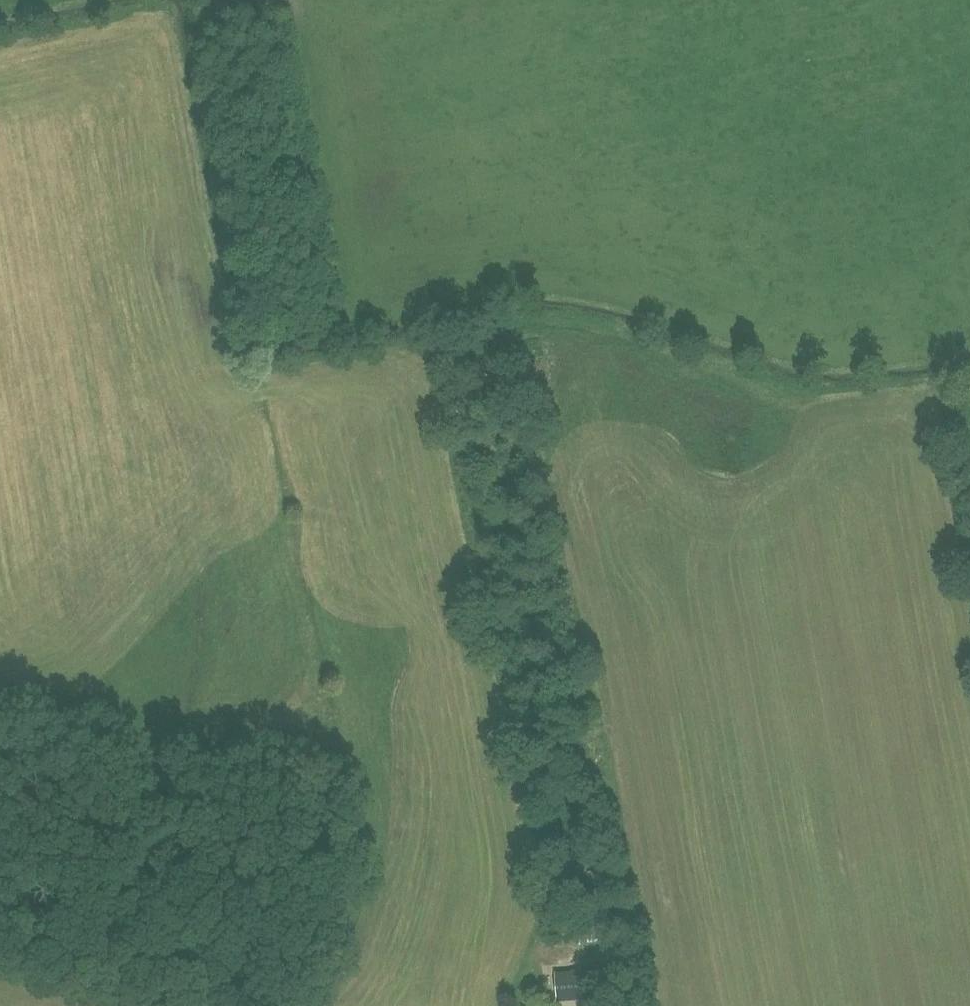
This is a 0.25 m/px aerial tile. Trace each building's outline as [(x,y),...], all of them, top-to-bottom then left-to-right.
[(606,875),(575,877),(581,946),(609,943),(608,921),(610,921),(606,875)] [(558,1003),(595,1000),(592,969),(556,972),(558,1003)]
